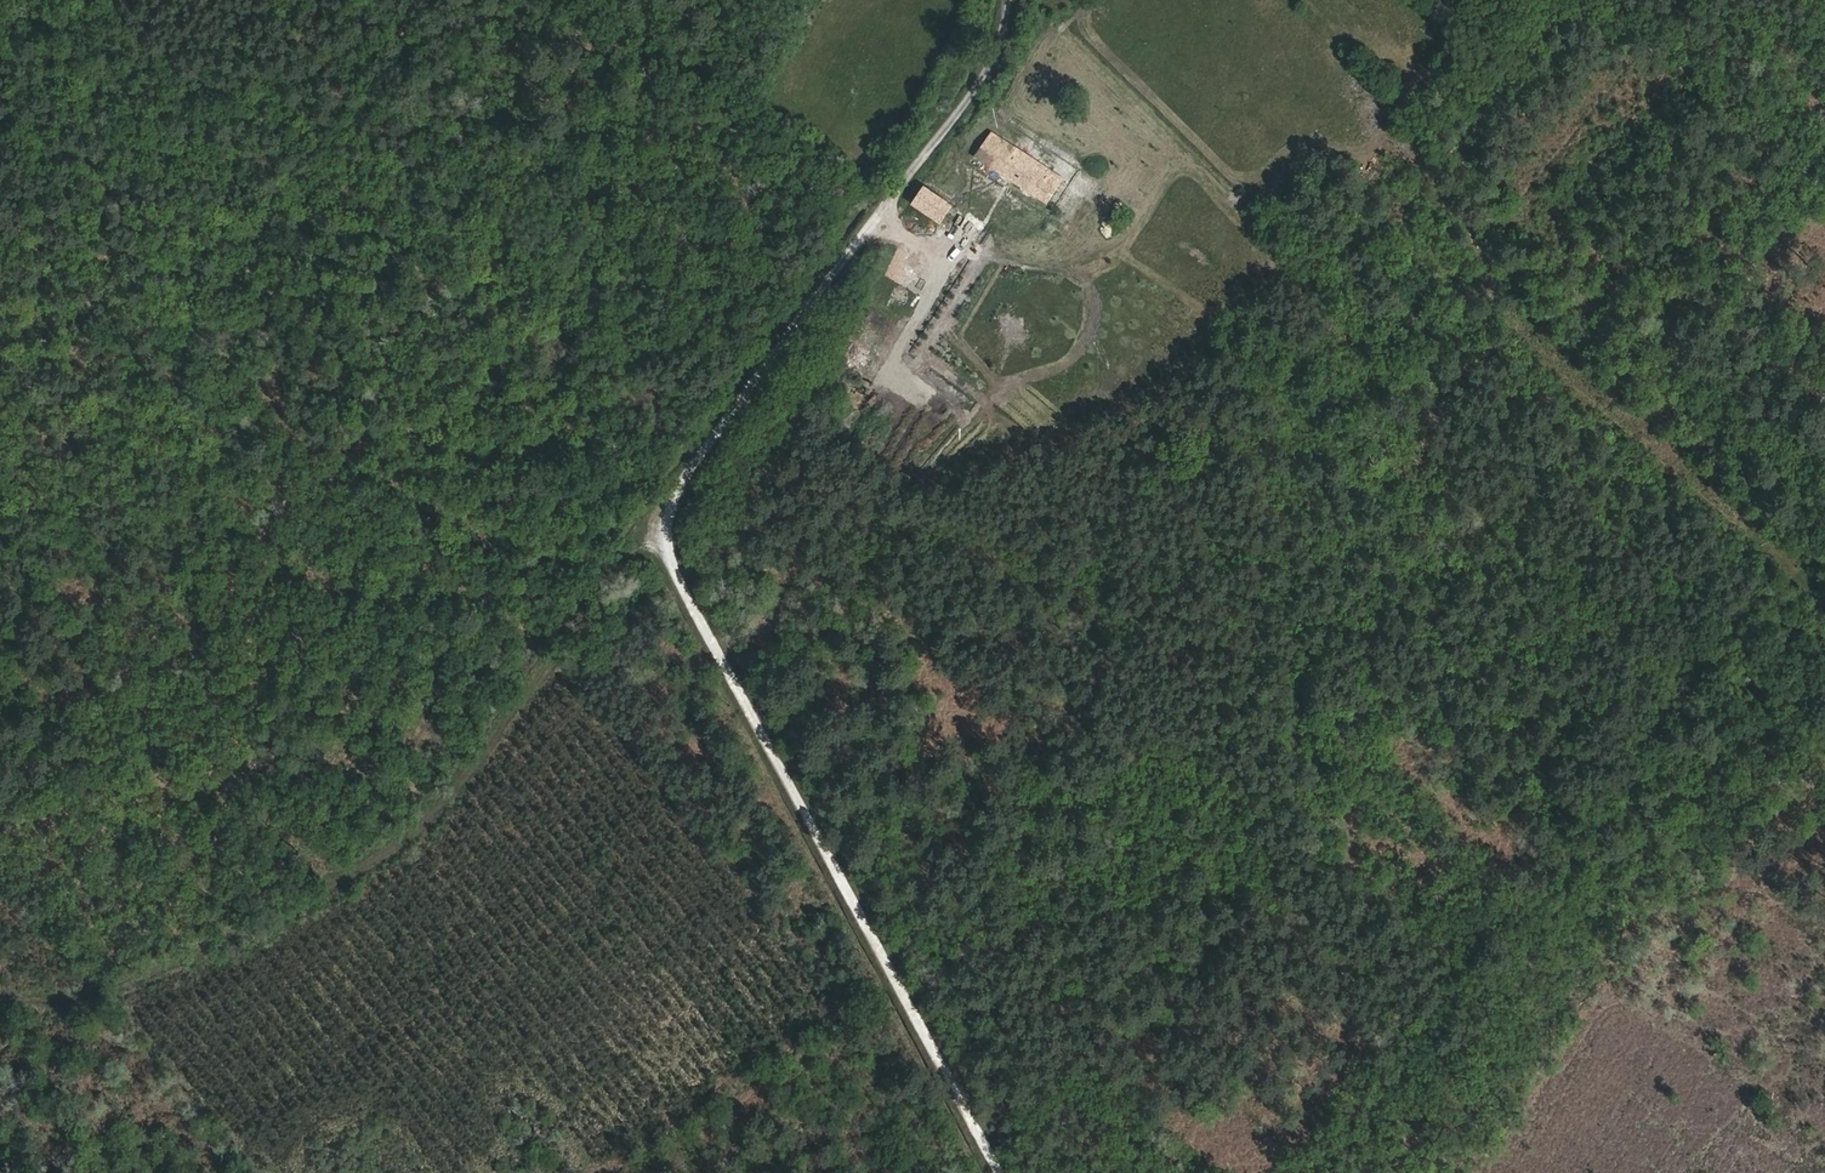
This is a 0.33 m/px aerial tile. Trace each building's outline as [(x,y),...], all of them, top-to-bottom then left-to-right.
[(1022,133),(1005,157),(1082,208),(1098,183),(1022,133)] [(971,219),(982,203),(975,198),(956,185),(945,201),(964,214),(971,219)] [(945,201),(935,215),(955,228),(964,214),(945,201)] [(1149,223),(1153,227),(1161,218),(1156,214),(1149,223)]
